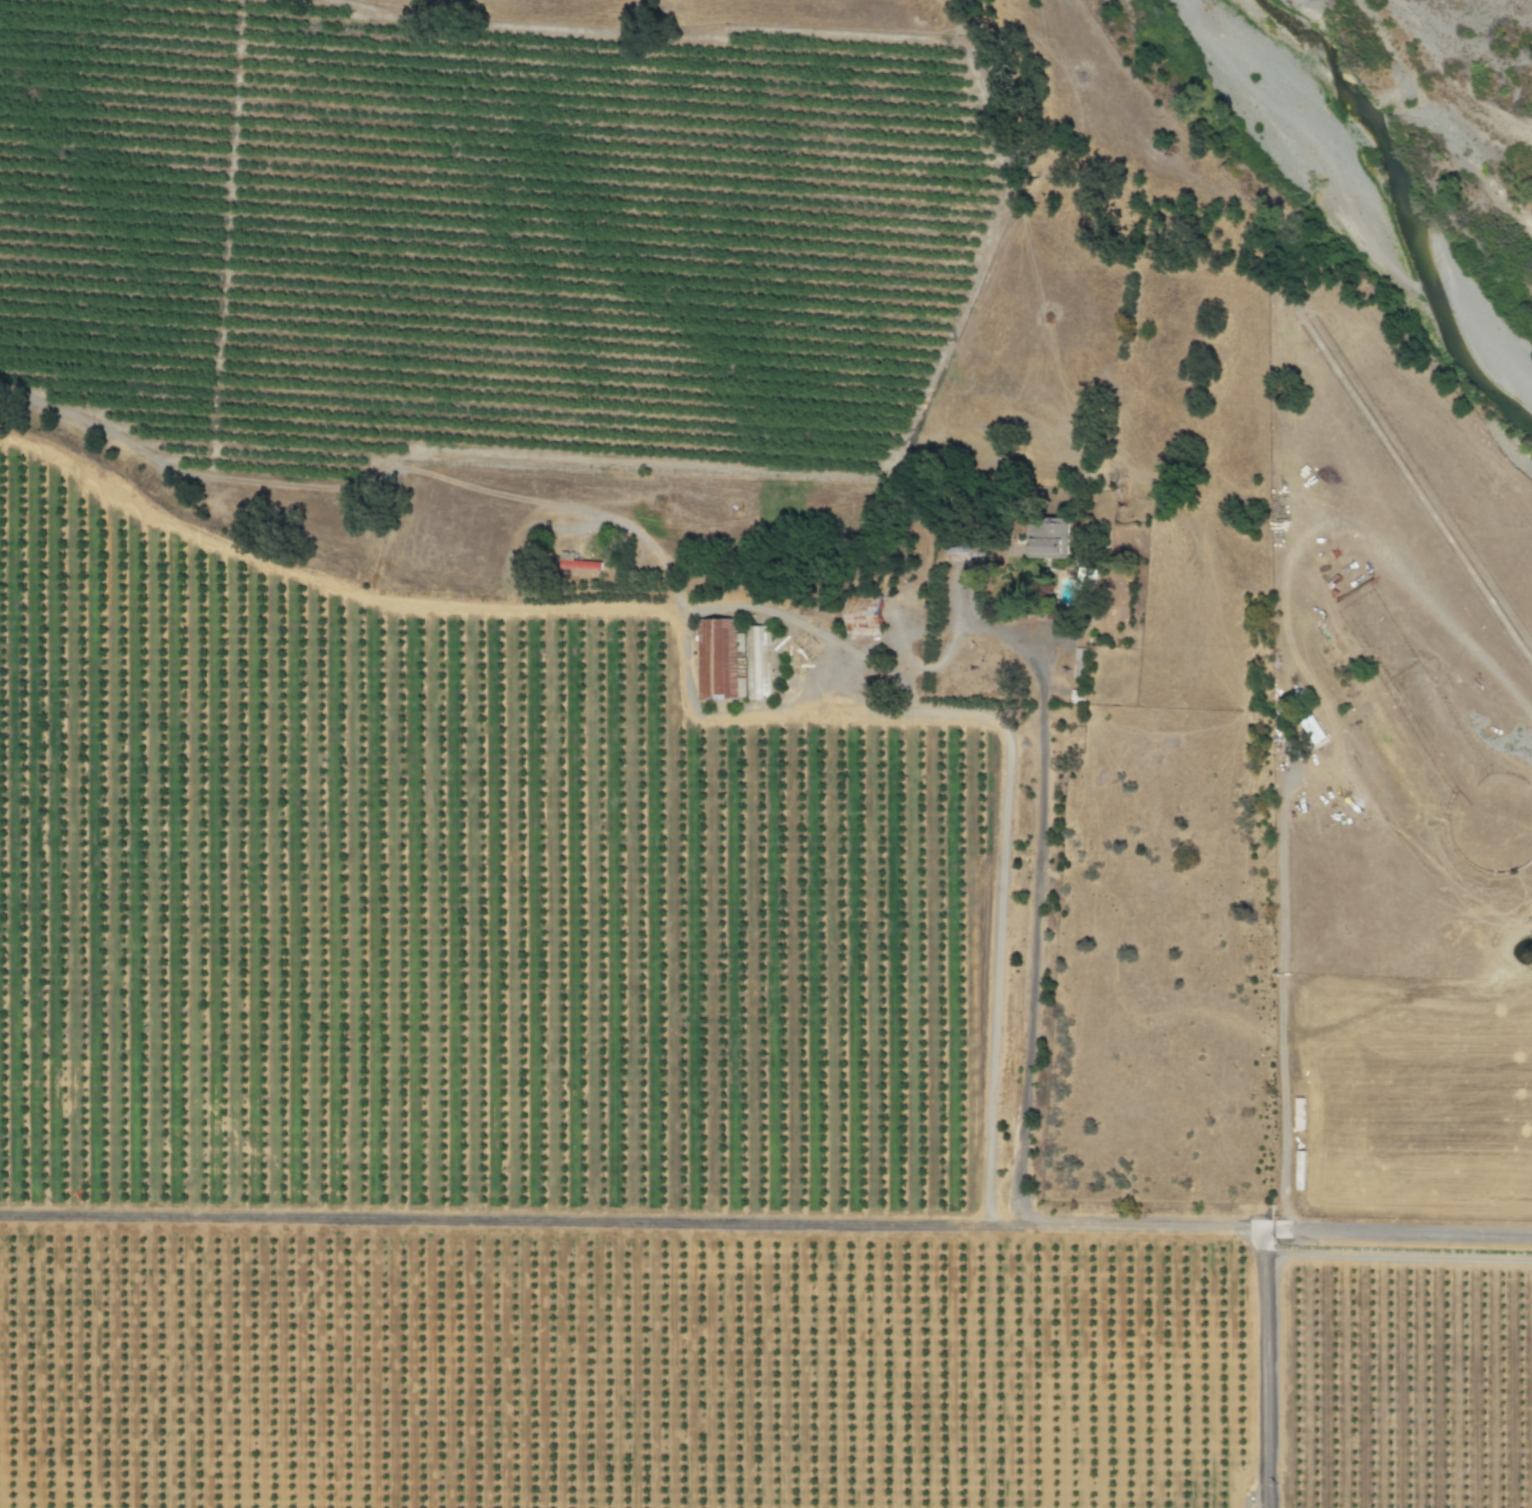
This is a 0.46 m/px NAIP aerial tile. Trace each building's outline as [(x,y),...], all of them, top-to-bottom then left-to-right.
[(1063,559),(1065,519),(1041,518),(1041,526),(1025,525),(1024,558),(1063,559)] [(558,561),(559,572),(599,571),(599,560),(558,561)] [(877,597),(844,596),(844,633),(876,634),(877,597)] [(696,699),(743,698),(743,678),(735,678),(735,662),(740,662),(740,669),(743,669),(742,634),(734,634),(734,619),(695,619),(696,699)] [(766,699),(764,625),(743,626),(746,699),(766,699)] [(1069,704),(1083,705),(1083,691),(1069,690),(1069,704)] [(1323,737),(1311,745),(1297,723),(1309,715),(1323,737)]
